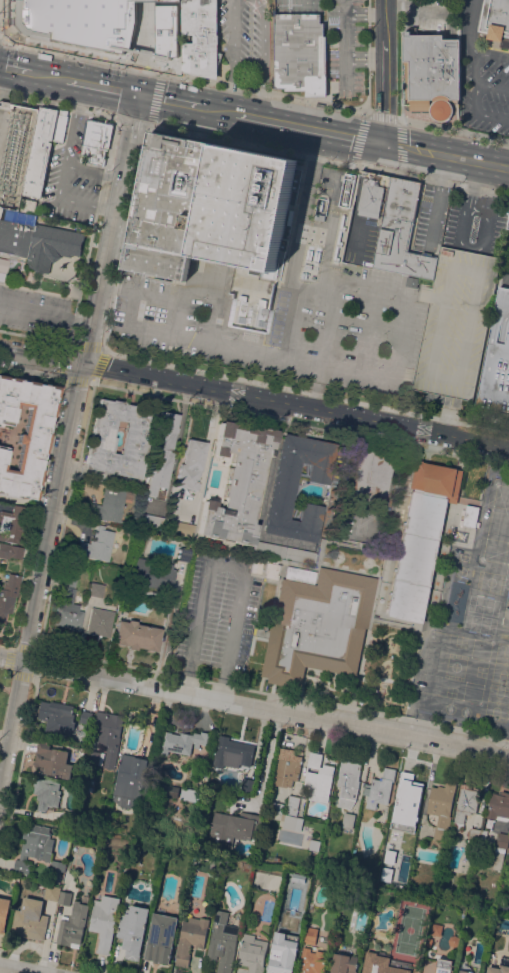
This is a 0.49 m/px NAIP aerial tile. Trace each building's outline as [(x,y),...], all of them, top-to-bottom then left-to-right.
[(182,22),(182,0),(217,0),(217,35),(218,35),(218,44),(217,44),(216,77),(180,69),(181,40),(193,40),(193,34),(182,34),(182,22)] [(484,1),(484,0),(508,0),(508,50),(499,48),(501,41),(487,38),(488,33),(478,31),(479,27),(477,26),(478,23),(479,23),(480,22),(478,21),(479,18),(480,18),(480,17),(479,17),(480,13),(481,14),(481,12),(480,12),(481,9),(482,9),(482,7),(481,7),(482,1),(484,1)] [(274,13),(275,89),(286,91),(304,91),(304,96),(326,96),(326,36),(324,36),(323,23),(320,23),(320,13),(274,13)] [(403,103),(403,41),(404,41),(405,30),(411,31),(411,27),(416,27),(416,34),(444,34),(444,38),(459,38),(460,99),(458,99),(458,103),(454,103),(454,107),(454,110),(453,113),(452,116),(450,118),(449,119),(450,121),(445,122),(443,122),(443,121),(441,121),(441,122),(440,122),(438,122),(436,121),(434,120),(433,119),(434,118),(432,116),(431,114),(430,112),(411,112),(411,110),(410,110),(408,110),(406,108),(404,107),(404,103),(403,103)] [(67,115),(68,116),(63,142),(50,139),(49,141),(52,142),(41,197),(23,194),(40,107),(58,111),(59,109),(68,110),(68,112),(67,115)] [(106,150),(104,149),(101,165),(86,162),(88,156),(84,155),(86,146),(83,145),(83,144),(81,144),(86,119),(89,120),(89,118),(111,123),(106,150)] [(186,281),(125,268),(152,131),(213,143),(190,259),(186,281)] [(190,259),(213,143),(296,160),(274,272),(191,255),(190,259)] [(383,216),(379,215),(378,218),(359,214),(359,209),(358,209),(365,175),(360,174),(361,171),(391,177),(383,216)] [(433,279),(373,267),(383,216),(391,177),(422,184),(414,219),(407,251),(422,254),(423,251),(432,253),(431,255),(438,257),(433,279)] [(37,201),(34,213),(20,210),(23,198),(37,201)] [(28,258),(0,251),(0,219),(31,225),(31,222),(85,233),(80,256),(72,254),(71,257),(60,254),(61,257),(54,263),(52,260),(48,273),(31,269),(32,268),(26,267),(28,258)] [(440,246),(500,257),(472,401),(412,389),(433,279),(438,257),(440,246)] [(3,281),(0,281),(0,258),(8,260),(3,281)] [(407,276),(419,278),(417,288),(405,285),(407,276)] [(499,286),(508,288),(508,414),(475,407),(499,286)] [(2,493),(0,493),(0,446),(7,447),(3,469),(14,471),(20,443),(15,442),(17,433),(21,434),(27,407),(15,404),(11,425),(0,422),(0,375),(5,376),(5,377),(8,378),(8,377),(57,387),(55,397),(53,397),(53,401),(54,401),(43,454),(42,453),(41,460),(42,461),(37,485),(36,484),(35,489),(36,490),(34,500),(13,495),(13,496),(2,494),(2,493)] [(116,474),(117,469),(111,468),(110,473),(84,468),(91,432),(92,432),(99,398),(111,401),(111,399),(121,401),(120,403),(132,405),(133,404),(141,406),(141,407),(153,409),(151,423),(140,478),(116,474)] [(175,427),(176,427),(175,433),(174,433),(170,453),(172,453),(163,499),(153,497),(153,496),(145,495),(146,491),(143,490),(144,484),(147,485),(149,476),(148,476),(150,466),(151,467),(155,448),(152,447),(158,414),(157,413),(158,411),(178,414),(175,427)] [(198,533),(203,508),(202,508),(204,499),(215,501),(214,506),(220,508),(222,500),(224,500),(224,496),(223,496),(228,467),(229,467),(232,453),(224,452),(223,457),(213,455),(214,445),(215,446),(217,436),(216,436),(219,421),(229,423),(230,421),(243,424),(243,426),(260,429),(260,427),(274,430),(269,456),(265,455),(251,523),(256,524),(252,544),(198,533)] [(284,434),(335,444),(327,484),(307,480),(308,477),(297,475),(291,505),(302,507),(303,502),(323,506),(316,542),(264,532),(284,434)] [(180,463),(183,464),(187,439),(206,443),(199,478),(197,477),(196,482),(200,483),(198,491),(175,486),(180,463)] [(336,495),(346,446),(383,454),(382,461),(391,463),(382,504),(347,497),(336,495)] [(424,623),(385,615),(410,490),(412,491),(412,488),(408,487),(413,459),(458,468),(458,469),(463,470),(457,503),(448,501),(424,623)] [(119,522),(99,518),(99,519),(87,517),(90,503),(100,505),(104,486),(125,490),(125,491),(132,492),(130,503),(123,501),(119,522)] [(467,504),(480,507),(477,523),(479,523),(478,528),(462,525),(466,505),(467,505),(467,504)] [(18,543),(0,540),(0,510),(11,512),(12,506),(24,508),(18,543)] [(349,533),(332,530),(336,506),(353,509),(349,533)] [(165,517),(163,530),(133,524),(135,512),(165,517)] [(195,524),(192,537),(186,536),(187,535),(171,531),(170,533),(165,532),(168,519),(195,524)] [(108,560),(87,557),(87,558),(77,556),(80,541),(89,543),(90,540),(93,540),(96,524),(104,525),(103,530),(113,532),(108,560)] [(315,552),(313,564),(254,552),(256,540),(315,552)] [(8,558),(0,557),(0,542),(23,547),(23,549),(21,559),(9,556),(8,558)] [(190,548),(188,561),(177,559),(179,546),(190,548)] [(142,585),(142,581),(127,578),(131,556),(172,564),(171,569),(174,570),(171,587),(162,585),(161,588),(142,585)] [(315,571),(313,583),(284,578),(286,566),(315,571)] [(356,676),(305,666),(301,688),(268,682),(269,677),(261,676),(280,578),(315,584),(318,567),(376,578),(356,676)] [(5,618),(0,617),(0,588),(2,588),(3,581),(5,581),(7,573),(20,575),(16,596),(14,596),(11,613),(6,612),(5,618)] [(79,631),(68,629),(69,627),(53,624),(62,576),(75,578),(71,603),(78,605),(77,610),(83,611),(79,631)] [(104,585),(101,597),(88,594),(91,581),(104,585)] [(85,632),(90,607),(113,611),(108,637),(100,635),(100,636),(97,636),(97,634),(85,632)] [(127,622),(127,619),(135,621),(135,623),(160,629),(156,651),(153,650),(151,652),(146,651),(144,648),(136,647),(135,649),(127,647),(127,645),(124,644),(122,647),(116,646),(115,642),(113,642),(118,620),(127,622)] [(74,705),(72,713),(75,713),(73,721),(76,722),(74,729),(71,729),(70,736),(45,731),(47,720),(38,718),(41,701),(51,702),(51,701),(74,705)] [(90,724),(79,721),(82,710),(93,712),(90,724)] [(97,710),(124,716),(123,720),(119,737),(121,737),(114,769),(103,767),(108,745),(96,742),(98,732),(98,733),(100,725),(94,724),(97,710)] [(169,750),(168,755),(160,753),(165,731),(172,732),(172,733),(181,735),(182,732),(193,734),(194,732),(201,733),(201,731),(213,733),(210,746),(199,744),(198,748),(194,747),(194,743),(193,742),(190,755),(169,750)] [(219,734),(256,742),(251,766),(240,764),(239,768),(238,767),(237,771),(212,766),(219,734)] [(67,763),(73,764),(70,779),(63,778),(63,776),(41,772),(43,765),(39,765),(35,766),(33,762),(36,760),(37,753),(39,739),(52,741),(50,748),(53,749),(53,748),(69,751),(67,763)] [(295,755),(302,756),(297,780),(293,779),(291,786),(286,785),(286,787),(272,784),(274,775),(275,776),(280,747),(296,750),(295,755)] [(102,765),(86,761),(89,749),(104,752),(102,765)] [(309,799),(311,788),(303,786),(310,751),(322,754),(320,766),(323,767),(323,764),(334,766),(327,802),(309,799)] [(122,753),(148,759),(140,799),(138,804),(128,807),(121,806),(113,799),(113,794),(122,753)] [(338,806),(342,786),(337,785),(342,760),(361,763),(358,780),(359,781),(355,801),(350,808),(338,806)] [(396,769),(394,781),(392,781),(388,804),(377,802),(376,809),(366,807),(368,795),(363,794),(365,783),(372,785),(373,778),(382,780),(384,767),(396,769)] [(411,777),(423,780),(417,810),(407,808),(402,834),(389,831),(401,771),(411,773),(411,777)] [(58,807),(52,805),(52,807),(48,806),(47,809),(46,809),(45,811),(37,810),(39,799),(36,798),(37,793),(33,793),(36,777),(60,782),(59,790),(61,790),(58,807)] [(251,793),(240,790),(243,778),(254,780),(251,793)] [(432,786),(437,787),(438,786),(445,787),(446,781),(456,783),(450,816),(451,817),(446,840),(433,838),(436,826),(437,826),(439,815),(427,812),(432,786)] [(476,813),(471,812),(470,815),(466,814),(463,829),(453,827),(461,783),(472,785),(471,789),(480,791),(476,813)] [(177,797),(171,796),(171,798),(167,797),(167,795),(161,794),(163,784),(179,787),(177,797)] [(199,790),(197,801),(179,798),(181,787),(199,790)] [(504,791),(508,792),(508,819),(508,820),(506,821),(486,817),(487,809),(488,809),(491,792),(497,793),(497,794),(498,794),(498,791),(501,792),(501,790),(504,791)] [(296,815),(285,812),(289,794),(300,797),(296,815)] [(284,804),(281,814),(269,812),(271,801),(284,804)] [(75,812),(73,825),(60,822),(62,810),(75,812)] [(263,815),(258,840),(251,838),(251,839),(247,839),(246,840),(235,837),(236,836),(234,836),(232,847),(208,842),(214,811),(240,816),(241,811),(263,815)] [(352,829),(342,826),(344,812),(355,814),(352,829)] [(300,831),(282,827),(285,814),(303,818),(300,831)] [(64,872),(61,871),(58,883),(50,881),(51,879),(49,878),(50,872),(52,872),(53,869),(50,869),(51,862),(37,860),(35,857),(27,855),(26,860),(31,862),(28,874),(13,871),(16,858),(19,859),(23,839),(22,839),(26,822),(52,828),(49,839),(54,840),(51,852),(53,852),(52,859),(65,862),(64,872)] [(480,829),(478,839),(471,838),(470,840),(468,839),(470,827),(480,829)] [(501,870),(488,868),(492,845),(496,846),(498,832),(508,834),(507,848),(505,848),(501,870)] [(318,851),(309,849),(311,839),(320,841),(318,851)] [(58,901),(43,898),(46,884),(61,887),(58,901)] [(69,905),(58,903),(61,890),(72,892),(69,905)] [(120,898),(109,954),(96,952),(96,949),(97,949),(99,940),(98,939),(100,932),(89,930),(95,899),(101,900),(102,894),(120,898)] [(5,933),(0,932),(0,897),(11,899),(5,933)] [(85,926),(84,925),(80,944),(80,943),(79,947),(56,943),(61,919),(62,915),(69,916),(69,914),(72,914),(75,900),(80,901),(80,903),(89,905),(85,926)] [(44,940),(21,936),(22,934),(11,931),(15,909),(21,910),(23,901),(43,905),(41,914),(49,916),(44,940)] [(139,956),(137,955),(136,960),(124,957),(126,952),(127,949),(122,948),(124,937),(117,936),(121,912),(123,912),(124,908),(130,909),(131,904),(149,908),(139,956)] [(235,949),(230,972),(216,972),(219,959),(220,959),(220,956),(217,955),(216,960),(206,958),(209,944),(210,944),(213,928),(212,928),(216,909),(229,912),(226,924),(239,927),(235,949)] [(169,964),(145,959),(145,958),(143,957),(146,943),(148,943),(154,912),(178,917),(169,964)] [(200,919),(200,916),(210,918),(208,925),(204,947),(203,947),(203,948),(195,946),(195,944),(191,943),(189,953),(190,953),(188,967),(185,966),(185,967),(174,965),(176,956),(183,920),(188,921),(189,916),(200,919)] [(285,969),(284,972),(282,972),(267,972),(275,937),(281,939),(285,916),(295,918),(295,920),(298,920),(289,960),(293,961),(291,970),(285,969)] [(440,936),(430,934),(433,923),(443,925),(440,936)] [(303,942),(306,926),(318,928),(315,944),(303,942)] [(264,966),(263,972),(247,972),(249,965),(239,963),(244,933),(255,935),(254,938),(268,941),(263,966),(264,966)] [(327,952),(323,972),(298,972),(302,954),(301,954),(303,946),(311,948),(310,951),(316,952),(316,950),(327,952)] [(411,970),(410,972),(362,972),(366,950),(377,953),(377,954),(390,957),(388,965),(411,970)] [(358,957),(355,972),(331,972),(335,952),(338,953),(339,951),(347,953),(346,955),(349,956),(349,955),(358,957)] [(501,956),(508,958),(508,972),(487,972),(488,966),(499,968),(501,956)] [(453,960),(450,972),(435,972),(436,966),(438,957),(453,960)]
